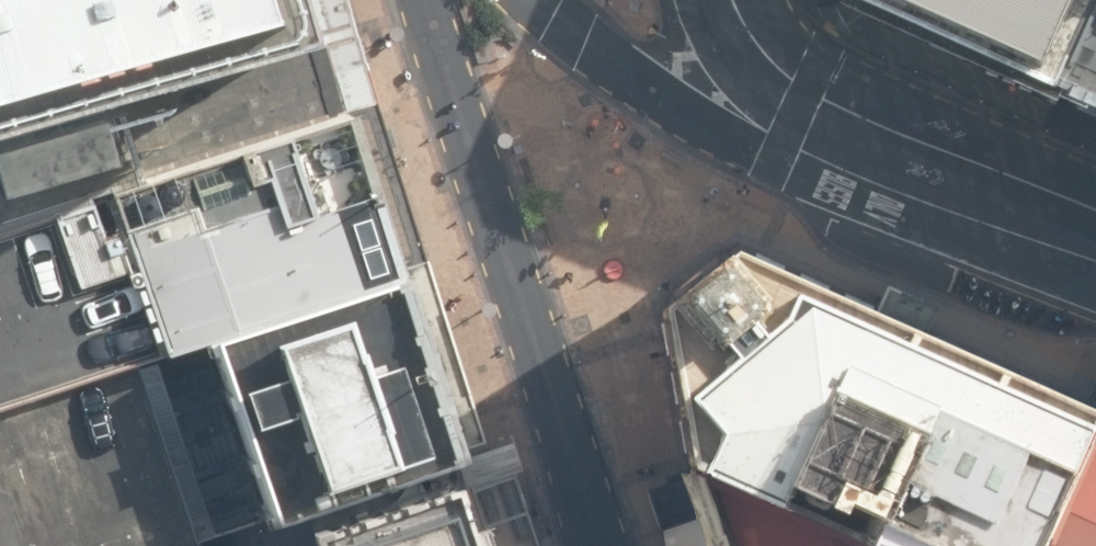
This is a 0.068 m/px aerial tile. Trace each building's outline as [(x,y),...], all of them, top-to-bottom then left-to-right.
[(372,121),(347,37),(335,0),(0,0),(0,236),(372,121)] [(1055,76),(1091,0),(881,0),(1055,76)] [(1055,76),(1095,93),(1095,0),(1091,0),(1055,76)] [(410,286),(423,282),(372,121),(0,236),(0,413),(215,347),(410,286)] [(687,466),(866,545),(1047,545),(1095,439),(1095,399),(925,322),(875,300),(767,251),(737,238),(699,268),(655,303),(662,335),(687,466)] [(471,470),(410,286),(215,347),(275,533),(471,470)] [(275,533),(215,347),(0,413),(0,545),(234,545),(275,533)] [(1047,545),(1095,545),(1095,439),(1047,545)] [(687,466),(690,477),(648,491),(663,533),(665,545),(866,545),(687,466)] [(472,495),(318,545),(489,545),(472,495)]
